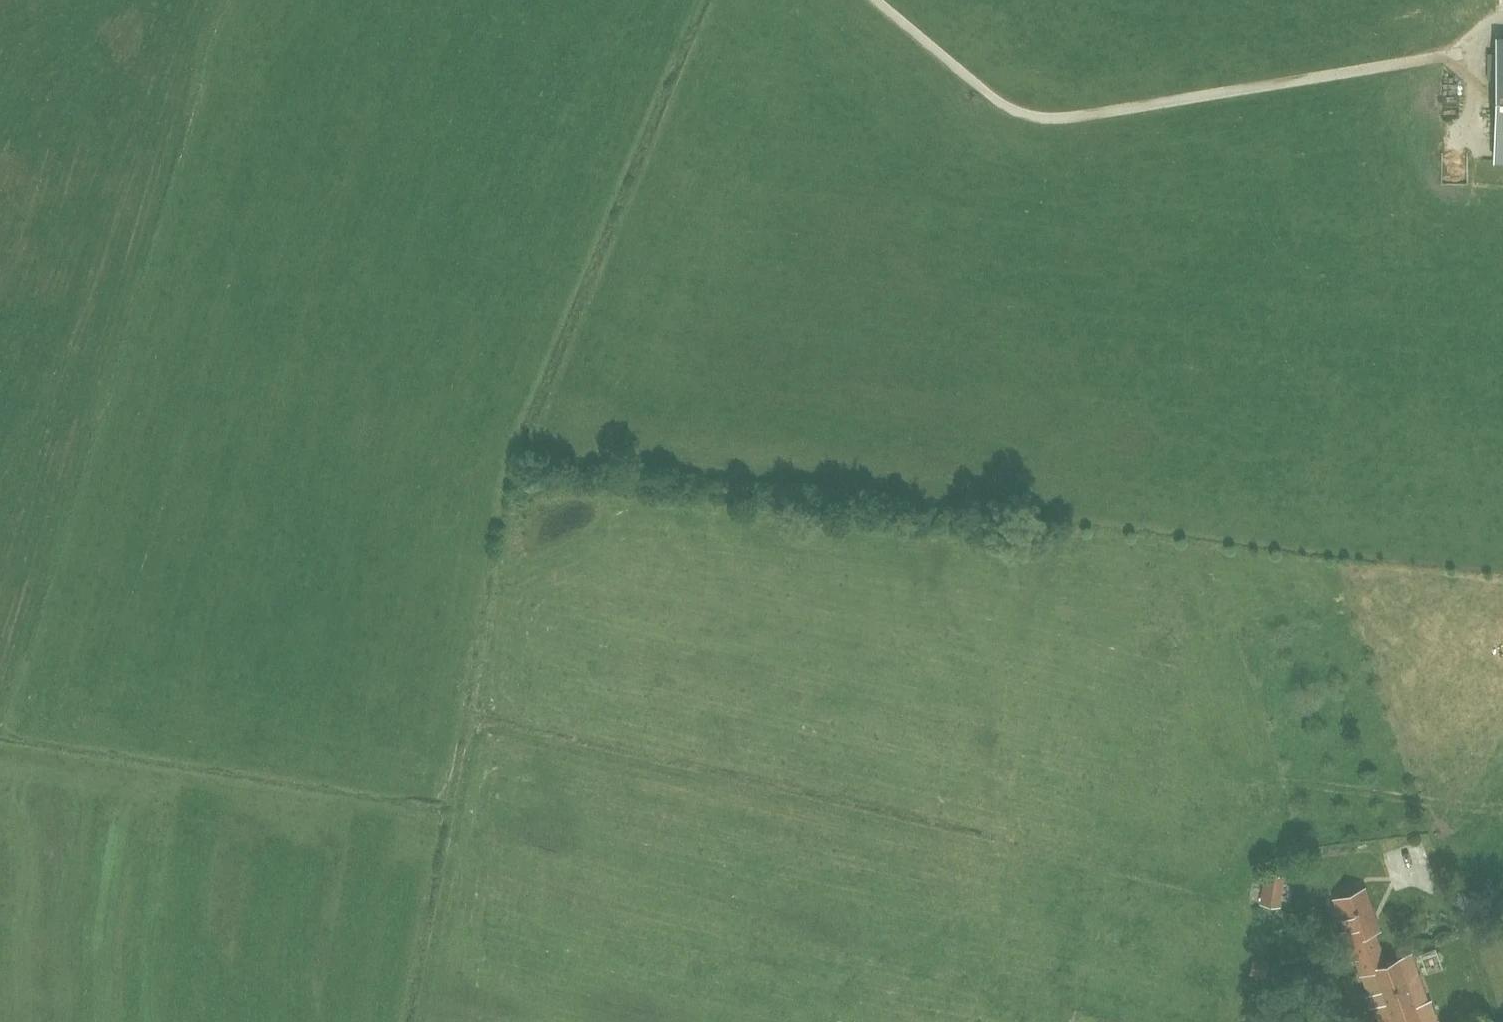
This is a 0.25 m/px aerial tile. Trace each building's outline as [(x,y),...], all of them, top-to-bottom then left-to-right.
[(1502,159),(1502,38),(1495,38),(1494,159),(1502,159)] [(1263,874),(1259,902),(1278,905),(1282,877),(1263,874)] [(1355,958),(1361,973),(1384,965),(1371,932),(1377,930),(1362,889),(1356,891),(1354,887),(1340,892),(1342,896),(1334,899),(1348,938),(1343,940),(1351,960),(1355,958)] [(1361,973),(1379,1021),(1434,1021),(1410,955),(1384,964),(1384,965),(1361,973)] [(1252,958),(1248,976),(1265,979),(1268,962),(1252,958)]
